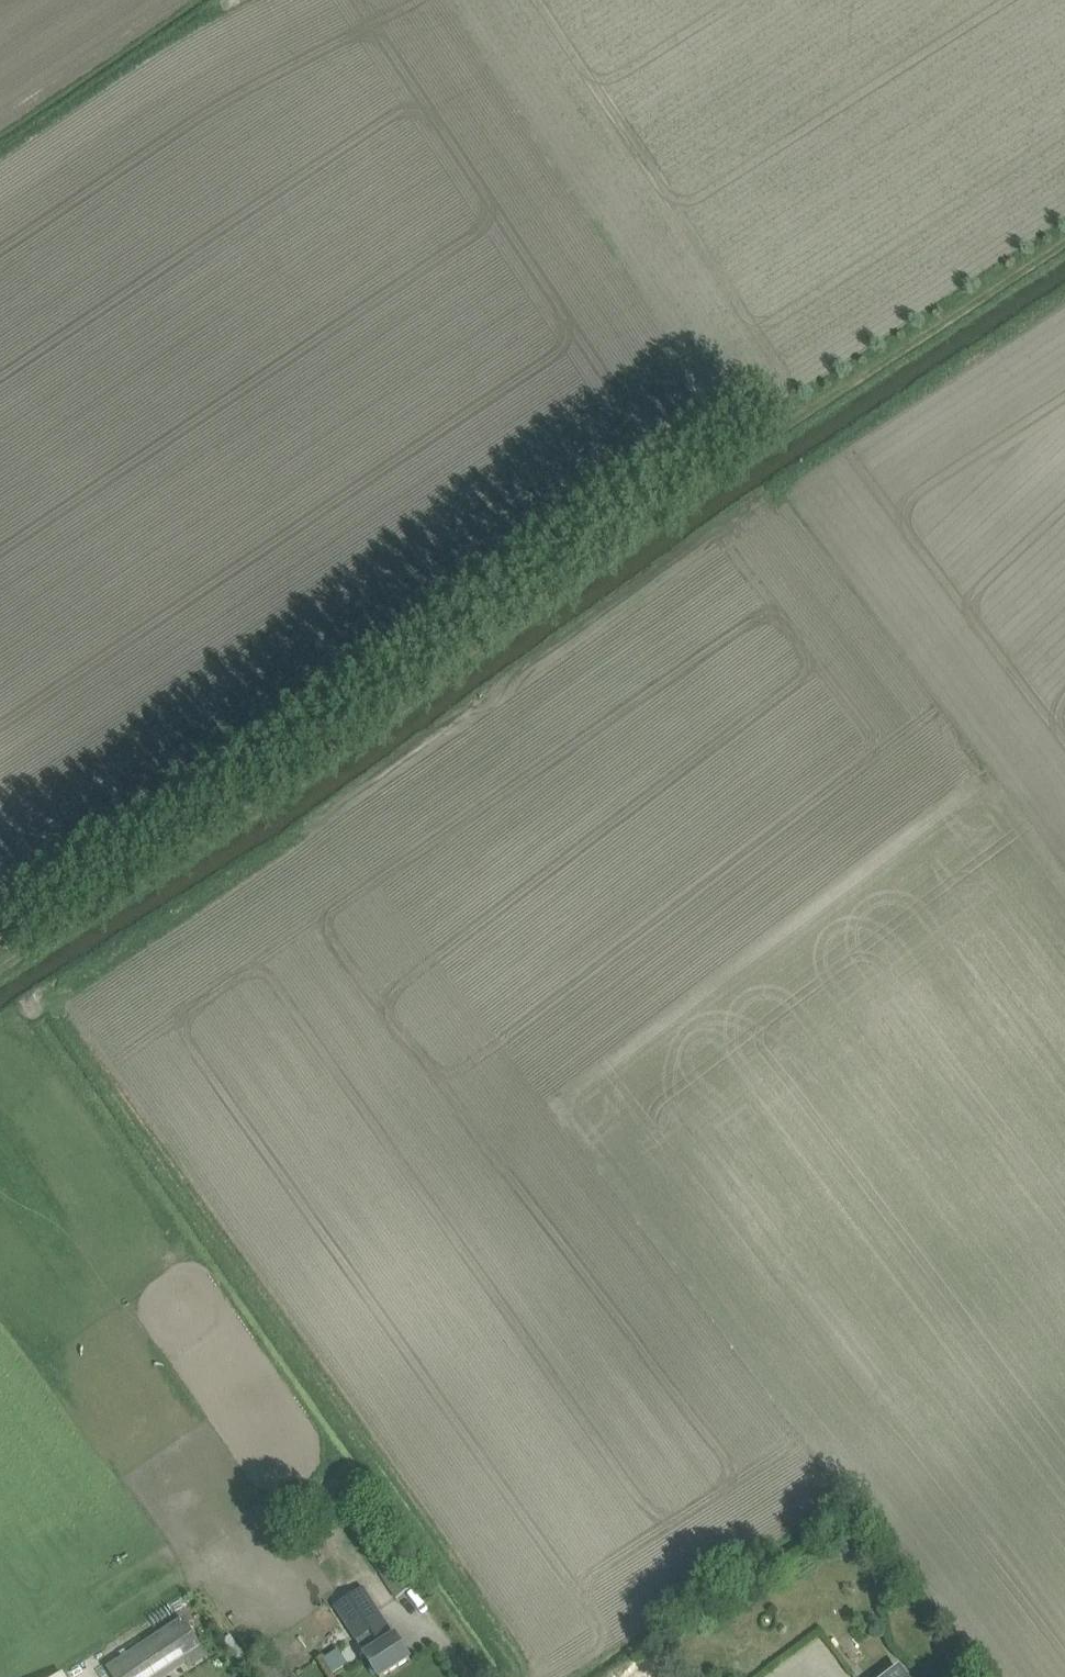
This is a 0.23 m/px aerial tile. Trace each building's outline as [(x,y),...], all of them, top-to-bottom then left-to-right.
[(342,1514),(364,1550),(397,1599),(413,1588),(381,1539),(384,1537),(361,1502),(363,1500),(357,1490),(339,1502),(346,1511),(342,1514)] [(363,1589),(335,1607),(365,1653),(364,1654),(378,1676),(383,1676),(410,1660),(395,1636),(394,1637),(363,1589)] [(112,1676),(163,1676),(186,1662),(188,1666),(203,1656),(180,1621),(107,1669),(112,1676)] [(335,1652),(323,1657),(329,1672),(342,1666),(335,1652)] [(898,1666),(884,1676),(907,1676),(898,1666)]
